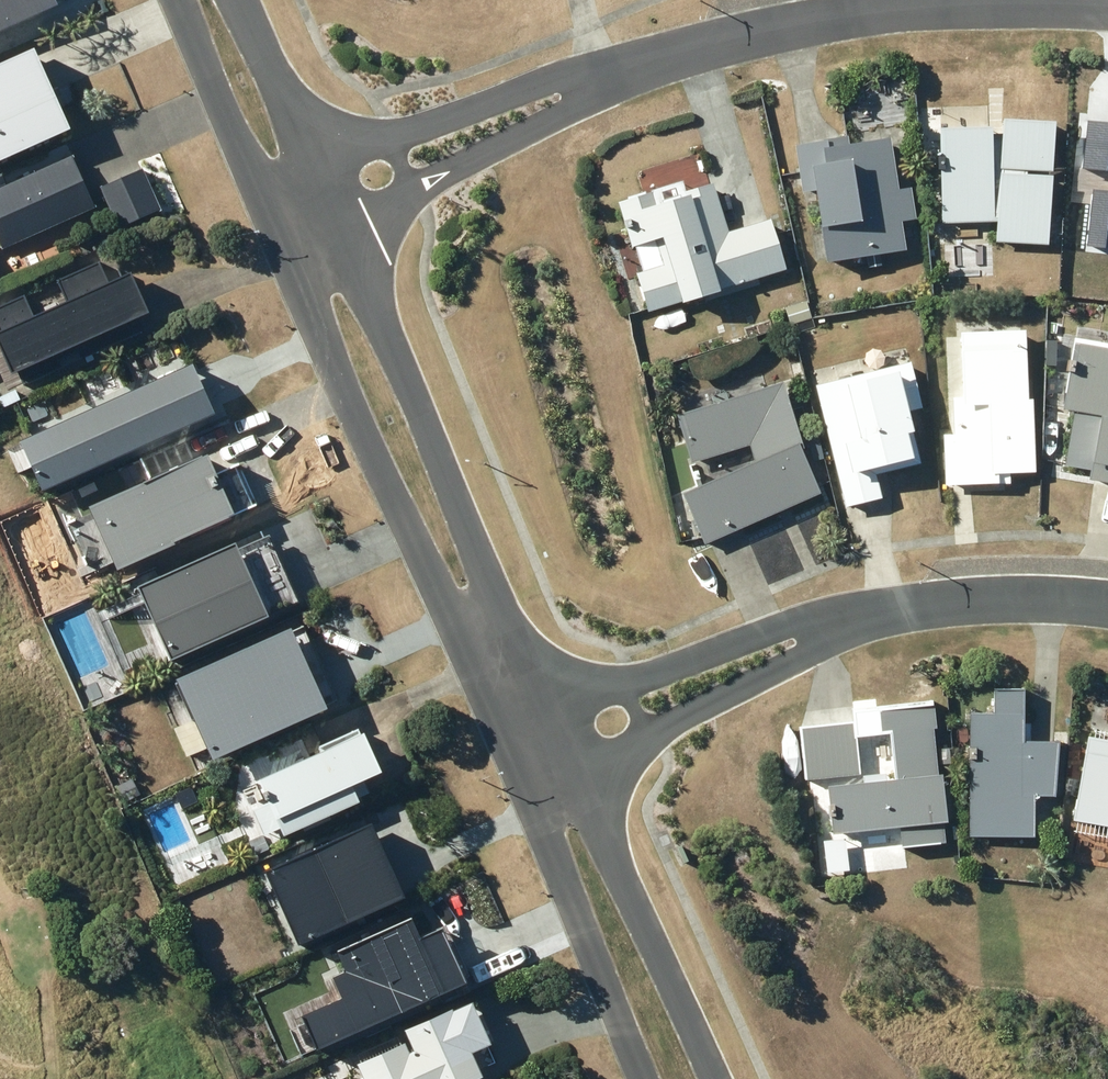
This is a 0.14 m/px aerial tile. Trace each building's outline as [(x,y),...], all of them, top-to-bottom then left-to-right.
[(67,2),(65,0),(0,0),(0,31),(67,2)] [(44,46),(0,66),(0,161),(80,124),(44,46)] [(1040,257),(1042,102),(986,107),(988,113),(921,115),(926,203),(981,204),(980,256),(1040,257)] [(901,123),(795,140),(803,188),(816,186),(827,258),(921,243),(901,123)] [(76,153),(0,188),(0,234),(7,248),(100,206),(76,153)] [(731,159),(625,197),(660,295),(767,257),(731,159)] [(166,209),(148,167),(105,186),(124,227),(166,209)] [(66,301),(33,315),(24,294),(0,305),(0,349),(11,373),(16,372),(22,384),(61,367),(58,359),(76,351),(80,358),(145,329),(140,316),(149,312),(130,271),(108,281),(99,260),(56,280),(66,301)] [(1090,474),(1107,477),(1107,340),(1075,335),(1063,405),(1074,406),(1065,462),(1092,466),(1090,474)] [(956,400),(957,437),(947,437),(948,480),(993,478),(993,469),(1030,467),(1027,402),(1022,402),(1020,341),(963,343),(965,400),(956,400)] [(903,455),(872,354),(796,377),(834,499),(874,487),(868,466),(903,455)] [(800,480),(757,362),(658,399),(684,468),(663,476),(685,522),(800,480)] [(224,415),(202,364),(28,441),(50,492),(224,415)] [(218,450),(100,504),(128,566),(247,511),(218,450)] [(195,558),(198,565),(162,581),(159,575),(136,585),(168,658),(200,644),(198,641),(235,624),(237,628),(297,600),(295,596),(290,598),(274,563),(242,577),(231,550),(218,556),(215,550),(195,558)] [(309,621),(186,677),(223,757),(346,702),(309,621)] [(1015,711),(1016,684),(962,684),(960,805),(1026,806),(1026,764),(1048,764),(1048,711),(1015,711)] [(876,714),(882,761),(815,770),(821,817),(885,809),(888,830),(932,825),(929,803),(934,803),(929,757),(926,757),(917,686),(863,693),(866,716),(876,714)] [(1107,838),(1107,728),(1084,723),(1066,796),(1101,804),(1093,835),(1107,838)] [(270,798),(251,806),(264,833),(281,825),(284,831),(362,795),(353,777),(381,765),(363,727),(260,775),(270,798)] [(384,820),(277,867),(310,942),(417,894),(384,820)] [(362,1056),(371,1078),(485,1078),(495,1075),(483,1048),(500,1041),(483,1001),(466,1008),(463,1002),(408,1025),(416,1045),(408,1049),(404,1039),(362,1056)]
